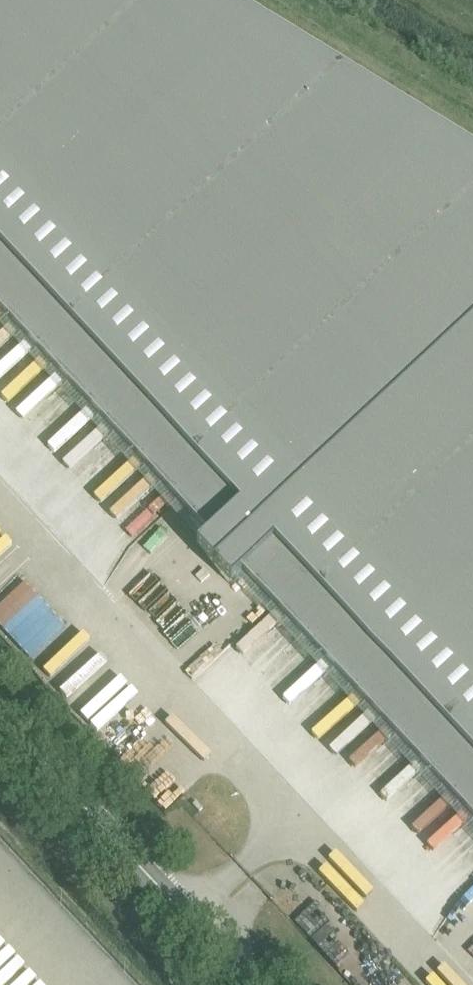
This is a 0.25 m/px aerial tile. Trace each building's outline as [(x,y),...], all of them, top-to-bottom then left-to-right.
[(207,537),(196,547),(230,585),(241,574),(472,823),(472,153),(224,0),(0,0),(0,315),(207,537)]
